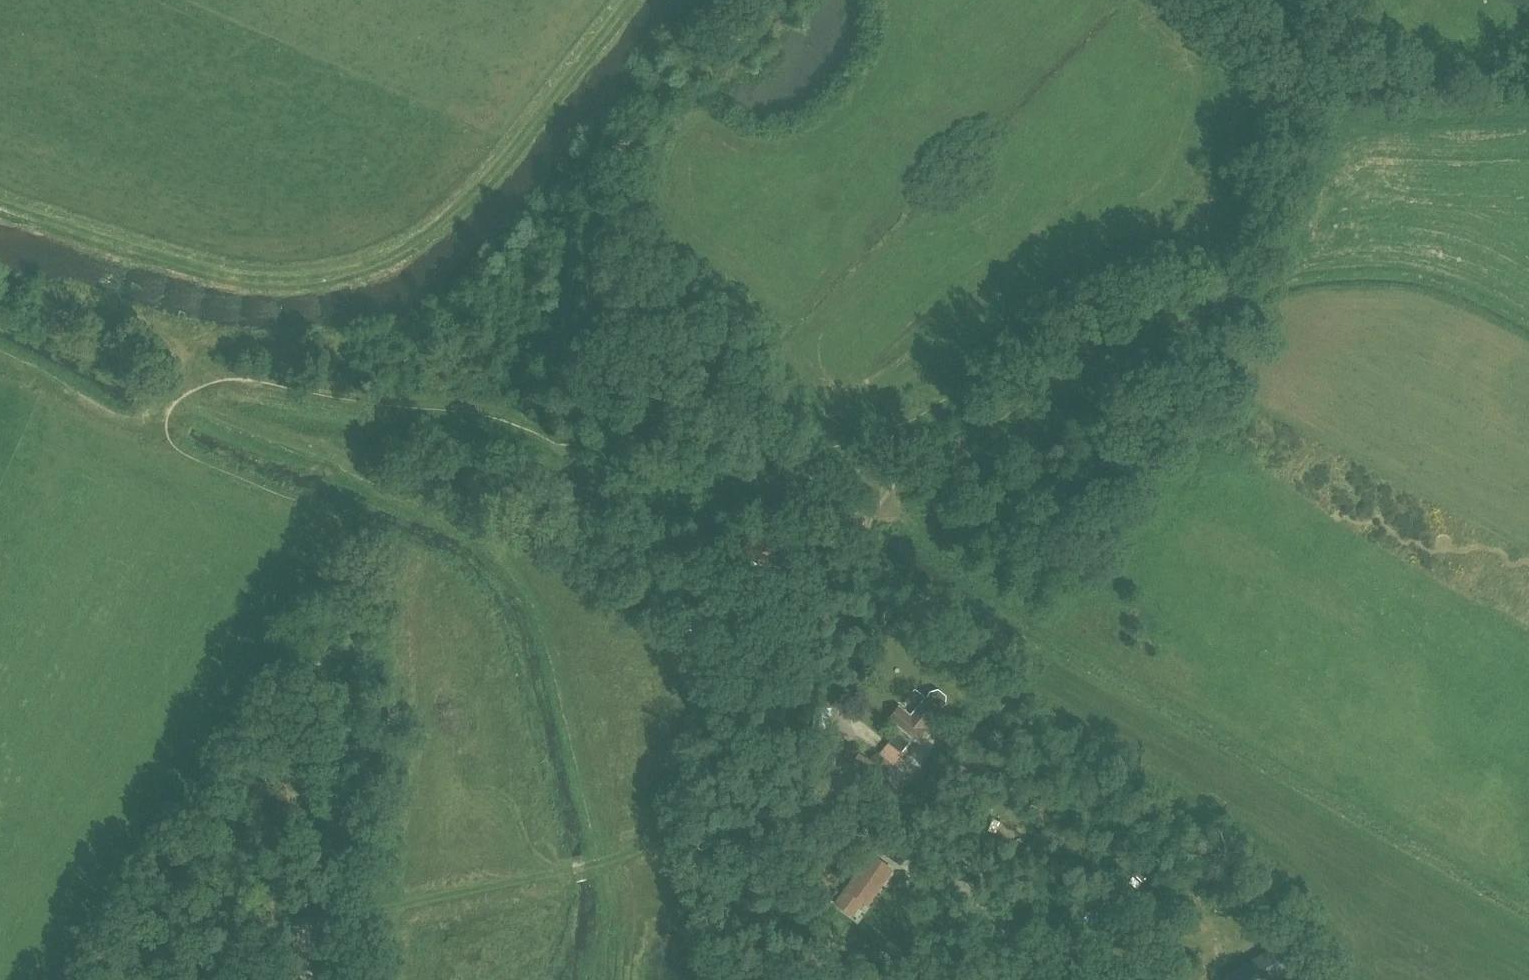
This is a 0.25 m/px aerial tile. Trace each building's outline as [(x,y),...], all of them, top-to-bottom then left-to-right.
[(891,719),(915,740),(940,710),(927,699),(912,718),(900,708),(891,719)] [(909,739),(898,730),(884,748),(895,757),(909,739)] [(891,868),(871,855),(837,904),(851,914),(861,900),(866,904),(891,868)] [(1306,969),(1288,938),(1223,976),(1226,979),(1288,979),(1306,969)]
